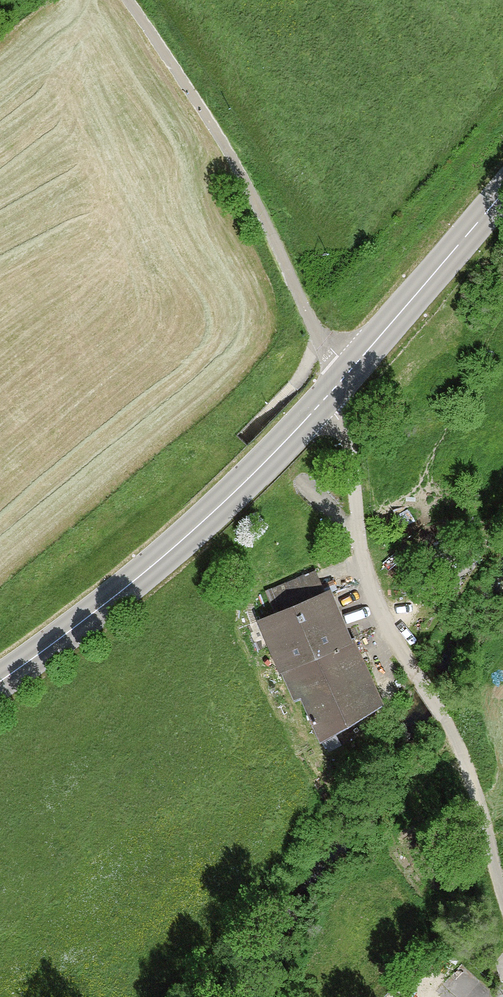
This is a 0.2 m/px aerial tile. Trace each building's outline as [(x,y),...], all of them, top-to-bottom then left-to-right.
[(331,593),(262,626),(294,694),(305,690),(327,738),(386,710),(331,593)]
